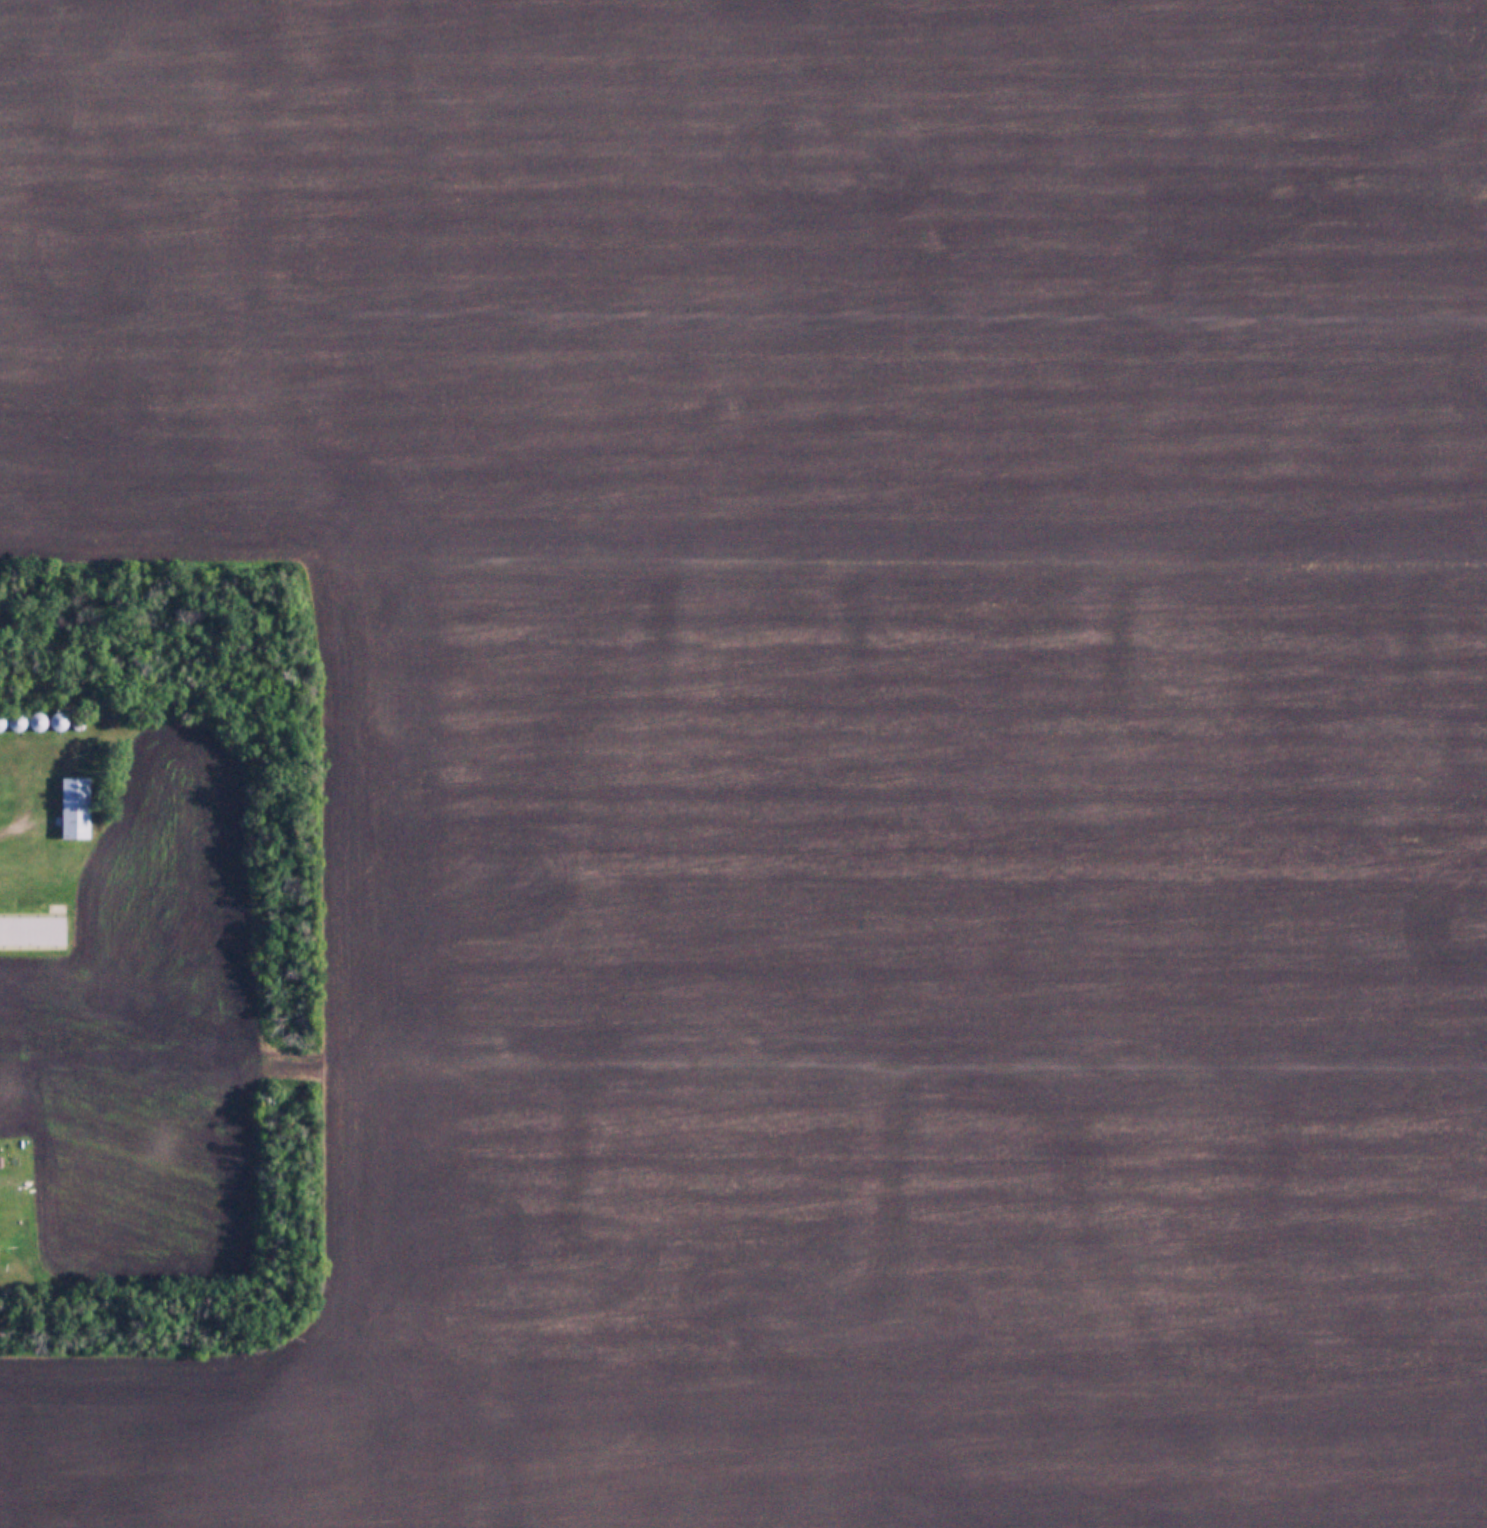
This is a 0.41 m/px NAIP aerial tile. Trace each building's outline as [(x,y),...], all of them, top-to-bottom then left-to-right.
[(46,727),(49,714),(37,711),(34,725),(46,727)]
